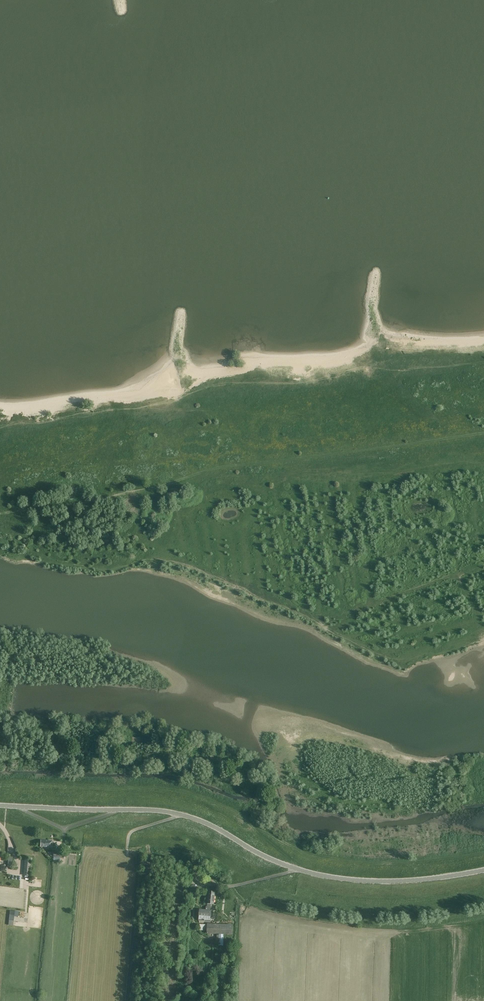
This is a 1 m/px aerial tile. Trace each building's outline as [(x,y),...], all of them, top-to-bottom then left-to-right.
[(199,923),(204,923),(204,921),(211,921),(212,911),(210,911),(211,904),(214,904),(215,892),(209,891),(207,906),(206,906),(206,910),(200,910),(199,920),(199,923)] [(219,945),(223,945),(224,934),(233,935),(233,925),(207,924),(207,925),(200,924),(199,930),(207,930),(207,934),(219,934),(219,935),(217,935),(217,940),(219,940),(219,945)]
